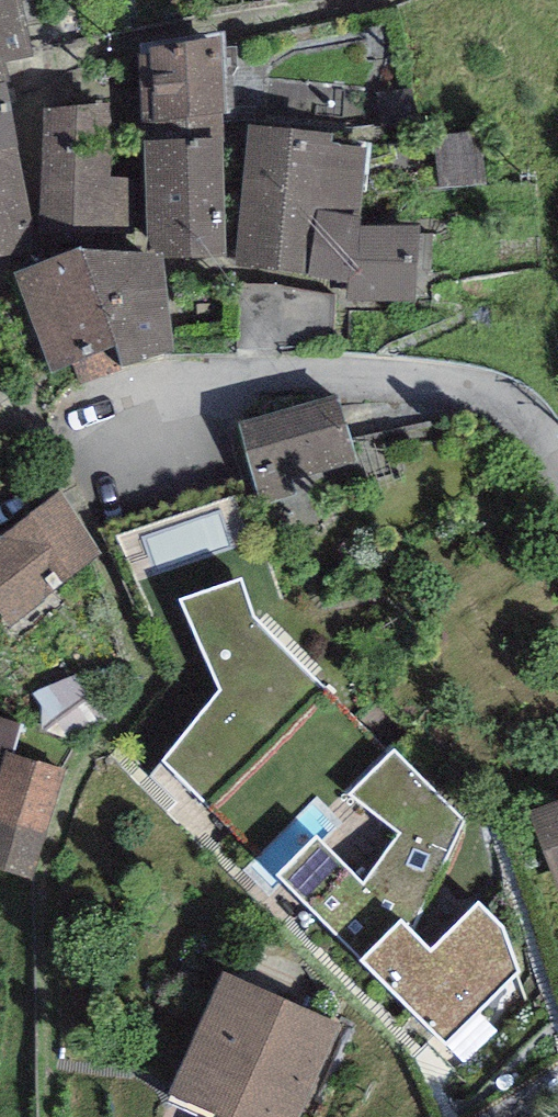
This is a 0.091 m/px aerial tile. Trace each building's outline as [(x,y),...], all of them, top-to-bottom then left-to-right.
[(6,81),(10,80),(5,62),(32,55),(21,0),(0,0),(0,82),(6,81)] [(139,46),(144,144),(224,142),(228,142),(225,36),(139,46)] [(0,82),(0,150),(18,146),(6,81),(0,82)] [(111,99),(44,100),(40,223),(129,230),(127,173),(111,171),(111,99)] [(332,126),(248,117),(233,263),(308,278),(317,214),(360,222),(368,141),(331,136),(332,126)] [(224,142),(144,144),(146,248),(226,248),(224,142)] [(18,146),(0,150),(0,255),(37,245),(18,146)] [(317,214),(308,278),(344,284),(343,303),(432,304),(434,231),(361,228),(360,222),(317,214)] [(122,367),(80,248),(15,272),(50,372),(73,362),(83,386),(123,370),(122,367)] [(164,257),(80,248),(122,367),(163,354),(173,354),(164,257)] [(337,401),(245,425),(262,493),(293,485),(290,473),(351,458),(337,401)] [(0,534),(0,607),(10,621),(95,552),(60,488),(0,534)] [(244,584),(182,606),(222,687),(165,756),(260,852),(372,740),(257,622),(244,584)] [(0,715),(0,865),(32,876),(66,768),(13,747),(21,722),(0,715)] [(428,948),(414,933),(463,816),(393,747),(351,790),(398,830),(360,879),(316,832),(278,868),(432,1032),(522,947),(479,901),(428,948)] [(535,808),(557,875),(557,800),(535,808)] [(223,975),(171,1096),(219,1116),(291,1116),(332,1021),(223,975)]
